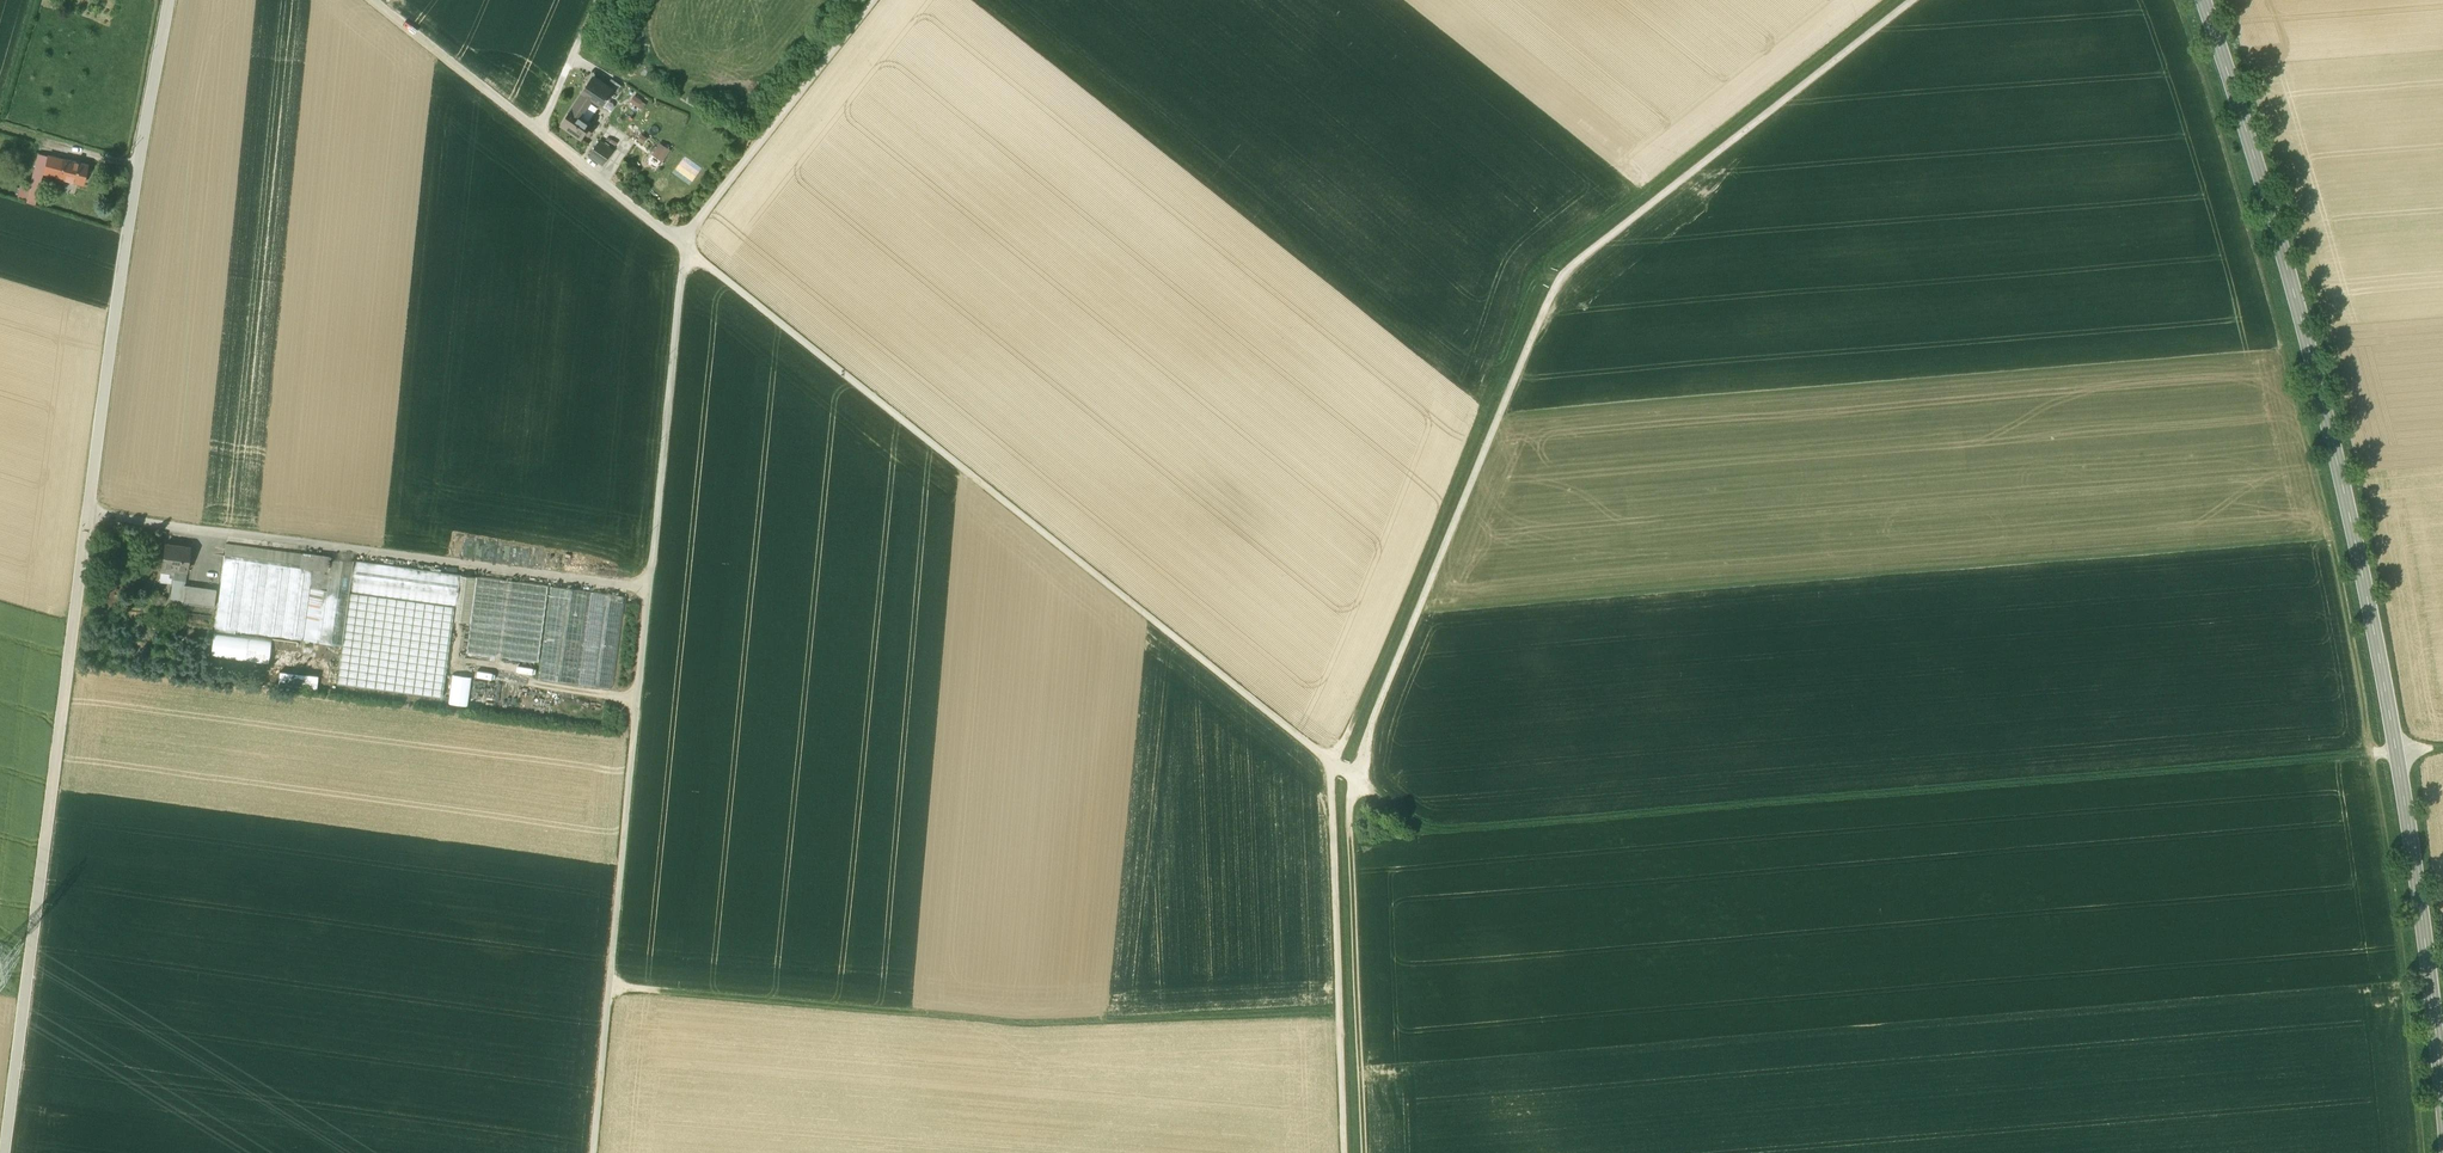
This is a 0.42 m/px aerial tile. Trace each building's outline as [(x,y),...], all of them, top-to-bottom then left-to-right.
[(612,90),(593,78),(583,92),(592,98),(602,105),(612,90)] [(583,92),(561,125),(581,139),(585,133),(588,135),(594,126),(588,122),(580,117),(589,102),(592,98),(583,92)] [(632,102),(646,107),(649,100),(635,94),(632,102)] [(588,122),(598,108),(589,102),(580,117),(588,122)] [(611,150),(599,141),(592,152),(604,160),(611,150)] [(653,156),(662,162),(669,150),(660,145),(653,156)] [(48,156),(38,154),(34,171),(43,173),(48,156)] [(63,160),(48,156),(43,173),(58,177),(63,160)] [(684,156),(676,170),(694,181),(703,167),(684,156)] [(88,166),(63,159),(63,160),(58,177),(58,178),(83,184),(88,166)] [(39,190),(29,188),(26,202),(35,204),(39,190)] [(330,557),(226,543),(215,628),(303,640),(320,643),(330,570),(328,569),(328,566),(330,566),(330,563),(330,562),(330,561),(329,560),(330,557)] [(190,548),(164,544),(161,567),(175,569),(187,570),(190,548)] [(353,561),(330,557),(329,560),(330,561),(330,562),(330,563),(330,566),(328,566),(328,569),(330,570),(320,643),(342,646),(353,561)] [(460,575),(353,561),(342,646),(337,684),(442,698),(454,606),(456,607),(454,621),(471,624),(477,577),(460,575)] [(187,571),(175,569),(170,598),(181,600),(182,600),(184,585),(187,571)] [(548,586),(477,577),(471,624),(467,653),(538,662),(548,586)] [(216,589),(184,585),(182,600),(181,600),(181,603),(214,607),(216,589)] [(588,592),(551,587),(539,679),(575,684),(588,592)] [(624,596),(588,592),(575,684),(611,689),(624,596)] [(271,640),(214,632),(211,657),(268,665),(271,640)] [(318,676),(280,672),(278,687),(316,691),(318,676)] [(472,678),(452,675),(448,704),(468,706),(472,678)]
